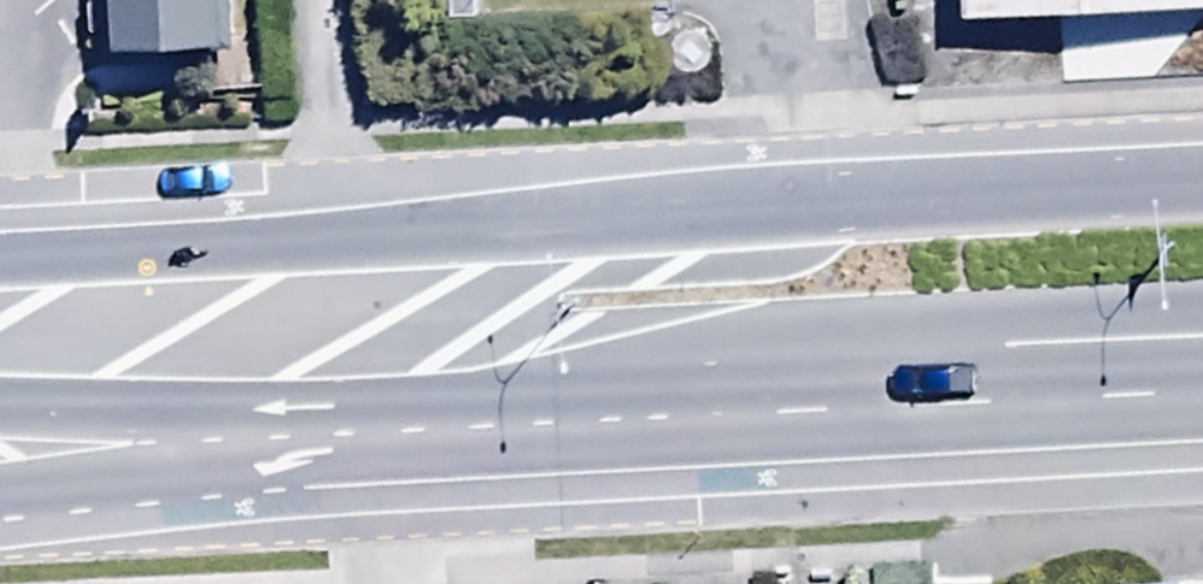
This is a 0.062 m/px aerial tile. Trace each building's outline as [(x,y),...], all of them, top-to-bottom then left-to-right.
[(234,0),(122,0),(125,44),(236,38),(234,0)] [(978,9),(1147,0),(977,0),(978,9)]
